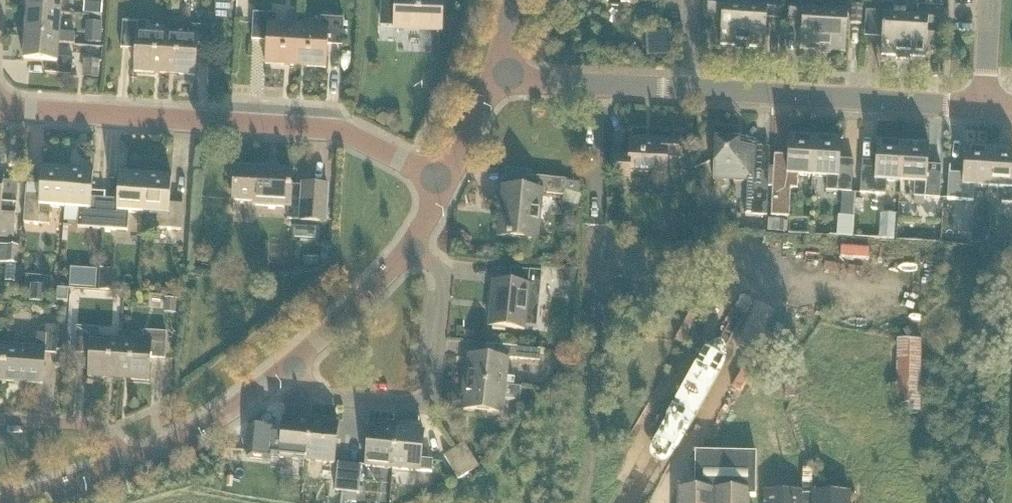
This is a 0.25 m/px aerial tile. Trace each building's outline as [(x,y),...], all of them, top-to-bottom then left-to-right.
[(28,13),(60,15),(61,0),(29,0),(28,13)] [(87,15),(102,16),(103,0),(88,0),(87,15)] [(233,0),(216,0),(215,11),(232,12),(233,0)] [(397,33),(438,35),(439,0),(398,0),(397,33)] [(747,8),(735,7),(735,0),(709,0),(708,16),(723,17),(721,46),(737,47),(737,49),(744,50),(747,8)] [(747,8),(744,50),(751,50),(751,48),(767,49),(769,18),(783,19),(784,0),(760,0),(759,9),(747,8)] [(827,13),(815,12),(816,0),(791,0),(790,19),(804,20),(802,51),(818,52),(818,55),(823,55),(827,13)] [(839,14),(827,13),(823,55),(831,56),(831,53),(847,54),(851,2),(840,1),(839,14)] [(905,59),(907,18),(896,17),(896,5),(886,4),(883,56),(898,57),(898,59),(905,59)] [(920,19),(907,18),(905,59),(912,60),(912,57),(927,58),(928,46),(942,46),(944,8),(921,6),(920,19)] [(852,7),(851,25),(863,26),(864,8),(852,7)] [(28,13),(26,37),(58,40),(58,44),(74,45),(75,35),(59,34),(60,15),(28,13)] [(266,65),(295,67),(298,27),(276,26),(277,16),(254,15),(252,42),(267,43),(266,65)] [(298,27),(295,67),(326,69),(328,46),(342,47),(343,20),(320,19),(320,29),(298,27)] [(100,44),(102,24),(90,23),(88,43),(100,44)] [(164,75),(167,35),(145,33),(145,24),(123,23),(122,50),(136,51),(134,73),(164,75)] [(189,36),(167,35),(164,75),(196,77),(197,54),(211,55),(213,29),(190,27),(189,36)] [(58,40),(26,37),(25,63),(47,65),(46,75),(71,76),(73,60),(57,59),(58,44),(58,40)] [(100,78),(101,62),(88,61),(87,78),(100,78)] [(790,137),(789,159),(775,158),(772,220),(790,221),(792,192),(799,193),(799,178),(814,179),(816,139),(790,137)] [(629,179),(629,173),(665,175),(666,157),(679,158),(680,142),(631,139),(630,156),(611,154),(610,181),(622,182),(622,178),(629,179)] [(843,141),(816,139),(814,179),(828,180),(827,192),(853,194),(855,163),(853,163),(853,168),(841,167),(843,141)] [(768,217),(771,150),(740,149),(740,142),(716,141),(714,181),(748,183),(746,216),(768,217)] [(902,184),(904,144),(878,143),(877,170),(864,169),(864,163),(863,162),(861,195),(886,196),(887,184),(902,184)] [(931,146),(904,144),(902,184),(916,185),(915,198),(941,199),(943,168),(941,168),(941,173),(929,173),(931,146)] [(991,190),(993,149),(966,147),(965,175),(952,174),(952,168),(951,168),(949,200),(975,202),(976,189),(991,190)] [(993,149),(991,190),(1004,190),(1003,204),(1011,204),(1011,150),(993,149)] [(65,208),(68,170),(42,168),(40,196),(26,195),(24,224),(49,226),(51,207),(65,208)] [(326,223),(328,187),(303,185),(303,188),(291,187),(292,172),(235,168),(233,201),(253,202),(253,205),(290,208),(290,201),(302,202),(301,222),(326,223)] [(93,172),(68,170),(65,208),(80,209),(78,228),(102,230),(105,201),(91,200),(93,172)] [(105,201),(102,230),(128,232),(129,213),(143,214),(145,176),(120,174),(118,202),(105,201)] [(172,178),(145,176),(143,214),(158,215),(156,230),(181,232),(183,206),(170,205),(172,178)] [(14,238),(16,212),(2,211),(4,178),(0,177),(0,237),(14,238)] [(563,197),(565,181),(526,177),(524,191),(503,189),(498,239),(536,242),(541,195),(563,197)] [(582,196),(583,185),(565,182),(563,197),(561,204),(578,210),(582,196)] [(856,201),(856,213),(866,213),(866,201),(856,201)] [(829,237),(853,238),(854,218),(838,217),(837,230),(830,229),(829,237)] [(783,233),(784,221),(768,220),(767,232),(783,233)] [(0,246),(0,248),(0,264),(18,265),(19,247),(0,246)] [(91,249),(91,257),(100,257),(100,249),(91,249)] [(77,255),(69,262),(72,266),(81,259),(77,255)] [(100,267),(99,291),(110,292),(111,268),(100,267)] [(15,270),(6,270),(5,283),(14,284),(15,270)] [(77,271),(75,288),(89,289),(90,272),(77,271)] [(535,329),(541,274),(511,271),(509,286),(493,285),(488,328),(493,328),(492,331),(504,332),(504,329),(523,331),(524,327),(535,329)] [(578,285),(579,272),(565,271),(564,284),(578,285)] [(15,285),(4,285),(4,293),(15,293),(15,285)] [(30,287),(29,303),(42,305),(44,288),(30,287)] [(59,290),(58,302),(69,303),(69,291),(59,290)] [(698,299),(676,341),(684,346),(707,304),(698,299)] [(746,317),(752,306),(751,302),(745,299),(741,300),(735,311),(746,317)] [(5,347),(3,382),(42,384),(44,355),(56,355),(58,328),(46,327),(45,336),(38,335),(37,349),(5,347)] [(88,378),(118,380),(121,341),(99,339),(99,329),(77,327),(75,355),(90,356),(88,378)] [(121,341),(118,380),(150,383),(151,361),(164,362),(166,334),(144,332),(143,342),(121,341)] [(895,414),(921,414),(921,342),(895,341),(895,414)] [(508,361),(512,360),(540,362),(541,351),(490,346),(489,359),(469,357),(467,371),(464,370),(463,384),(506,388),(506,387),(514,388),(515,379),(507,378),(508,361)] [(514,388),(506,387),(506,388),(463,384),(462,398),(466,398),(465,411),(503,415),(505,401),(521,402),(522,389),(514,388)] [(307,462),(312,420),(297,418),(297,422),(284,420),(283,432),(280,459),(307,462)] [(326,421),(312,420),(307,462),(334,465),(337,432),(338,425),(326,424),(326,421)] [(393,470),(398,428),(383,427),(383,429),(370,428),(366,468),(393,470)] [(412,429),(398,428),(393,470),(421,473),(425,433),(411,432),(412,429)] [(455,450),(469,475),(480,468),(465,444),(455,450)] [(273,483),(277,451),(264,450),(260,482),(273,483)] [(444,457),(458,481),(469,475),(455,450),(444,457)] [(750,498),(756,498),(756,455),(695,454),(695,493),(678,493),(678,502),(749,502),(750,498)] [(335,492),(341,493),(340,502),(346,502),(350,466),(338,465),(335,492)] [(361,467),(350,466),(346,502),(348,502),(357,502),(358,495),(361,467)]
